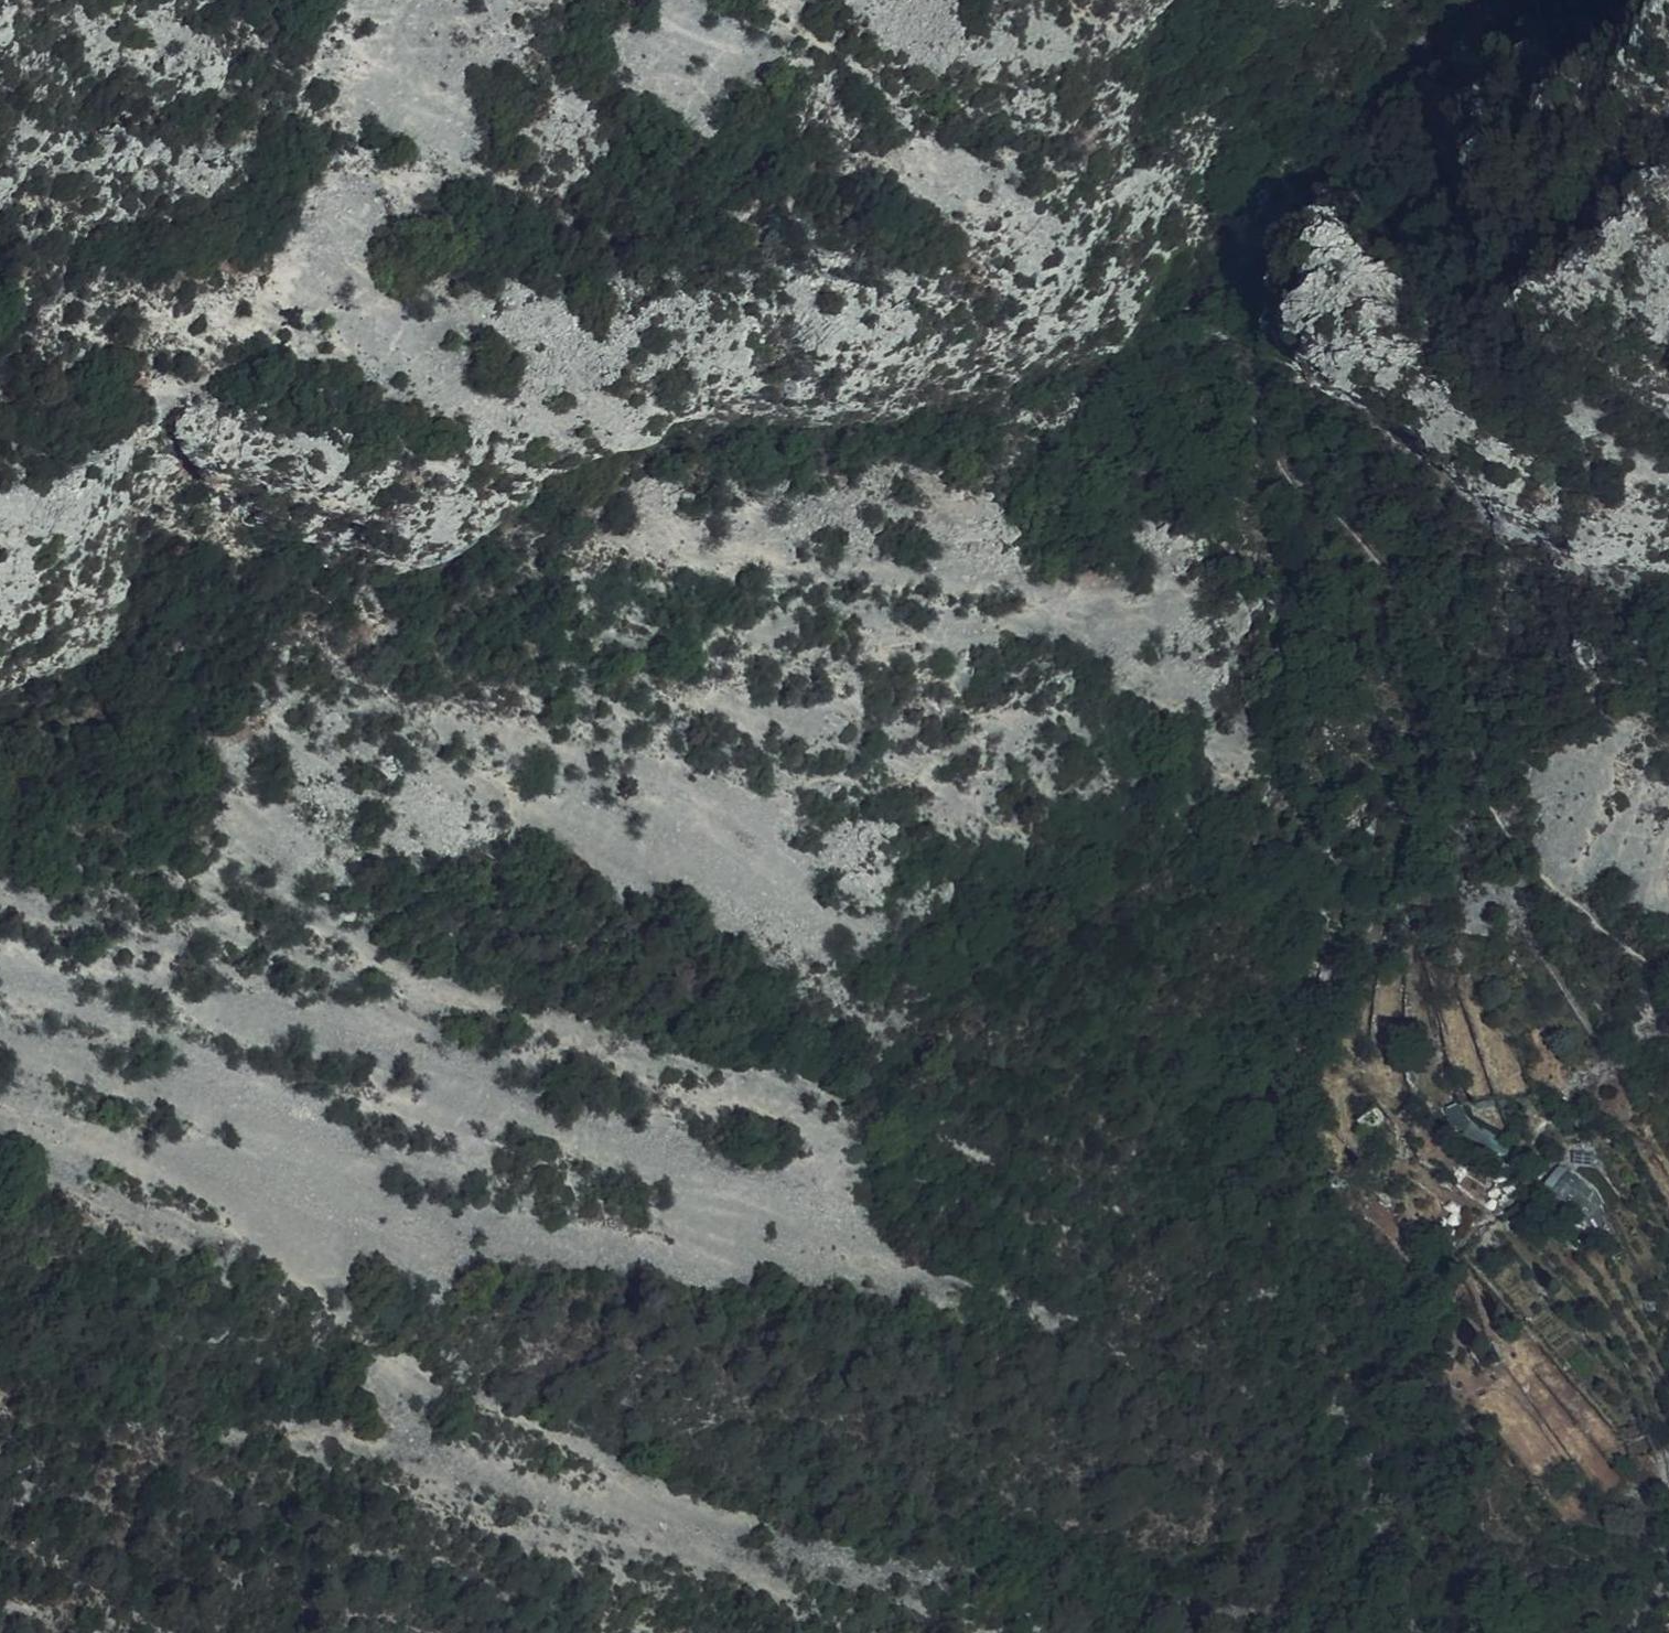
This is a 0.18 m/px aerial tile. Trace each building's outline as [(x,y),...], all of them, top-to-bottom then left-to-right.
[(1560,1171),(1530,1216),(1574,1244),(1603,1200),(1560,1171)]
